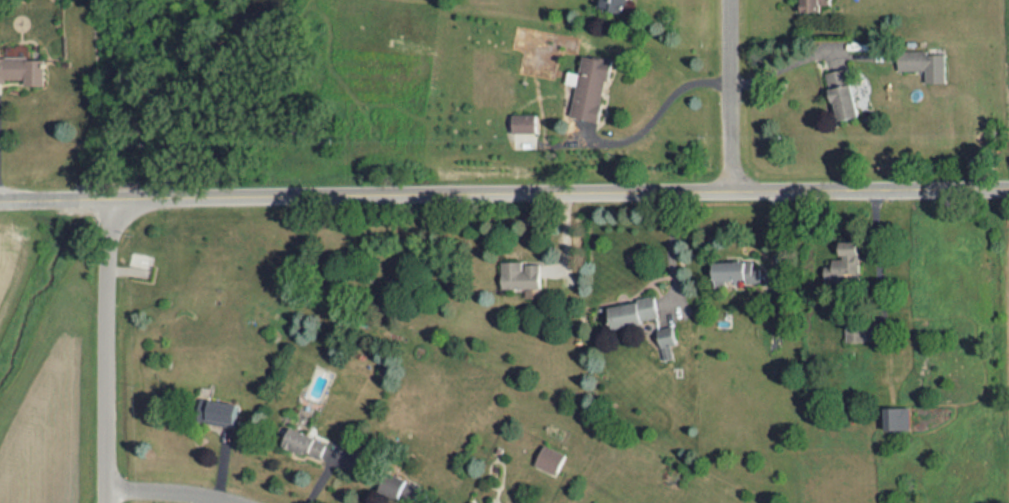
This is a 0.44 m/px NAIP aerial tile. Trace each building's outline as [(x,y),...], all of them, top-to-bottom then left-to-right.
[(629,0),(604,0),(603,9),(627,12),(629,0)] [(822,12),(822,5),(831,5),(831,0),(801,0),(801,12),(822,12)] [(946,54),(928,54),(928,50),(898,51),(899,71),(925,70),(926,83),(946,83),(946,54)] [(572,117),(601,122),(613,60),(585,54),(581,74),(570,72),(568,83),(578,85),(572,117)] [(46,58),(0,58),(0,83),(7,83),(7,79),(25,80),(25,85),(46,86),(46,58)] [(828,72),(837,121),(858,117),(849,68),(828,72)] [(537,133),(537,114),(513,114),(514,133),(537,133)] [(858,241),(840,241),(841,258),(832,259),(833,266),(824,266),(825,283),(860,281),(858,241)] [(503,289),(541,288),(540,264),(524,264),(524,261),(503,262),(503,289)] [(752,261),(714,262),(714,288),(725,287),(725,280),(747,279),(747,283),(760,283),(760,268),(753,268),(752,261)] [(609,305),(612,327),(658,320),(655,298),(609,305)] [(845,341),(864,342),(864,322),(846,322),(845,341)] [(671,345),(675,345),(673,327),(659,328),(662,360),(672,359),(671,345)] [(240,405),(212,399),(209,411),(206,410),(204,420),(235,427),(240,405)] [(909,407),(884,408),(885,430),(910,430),(909,407)] [(285,446),(321,459),(328,441),(291,428),(285,446)] [(557,475),(565,453),(542,445),(535,466),(557,475)] [(420,486),(387,473),(380,491),(414,502),(420,486)]
